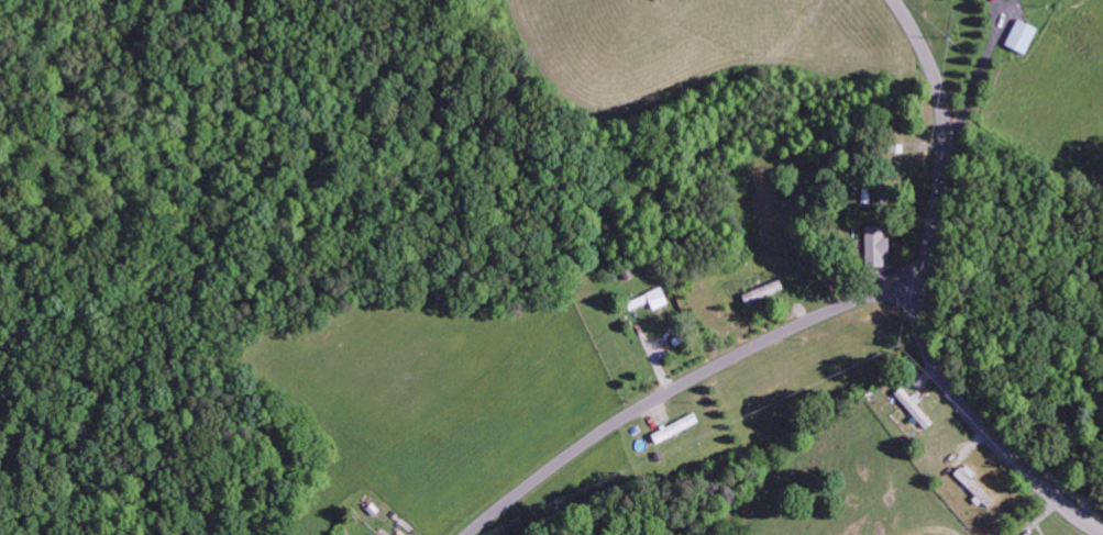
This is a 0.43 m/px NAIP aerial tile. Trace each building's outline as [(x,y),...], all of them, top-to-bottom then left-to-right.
[(1024,55),(1036,30),(1016,20),(1003,46),(1024,55)] [(883,267),(882,255),(887,255),(886,228),(862,229),(863,268),(883,267)] [(644,295),(652,311),(668,303),(659,287),(644,295)] [(935,421),(912,396),(911,397),(902,386),(893,395),(925,430),(935,421)] [(699,423),(695,413),(649,434),(653,444),(699,423)] [(993,498),(963,465),(952,475),(983,508),(993,498)]
